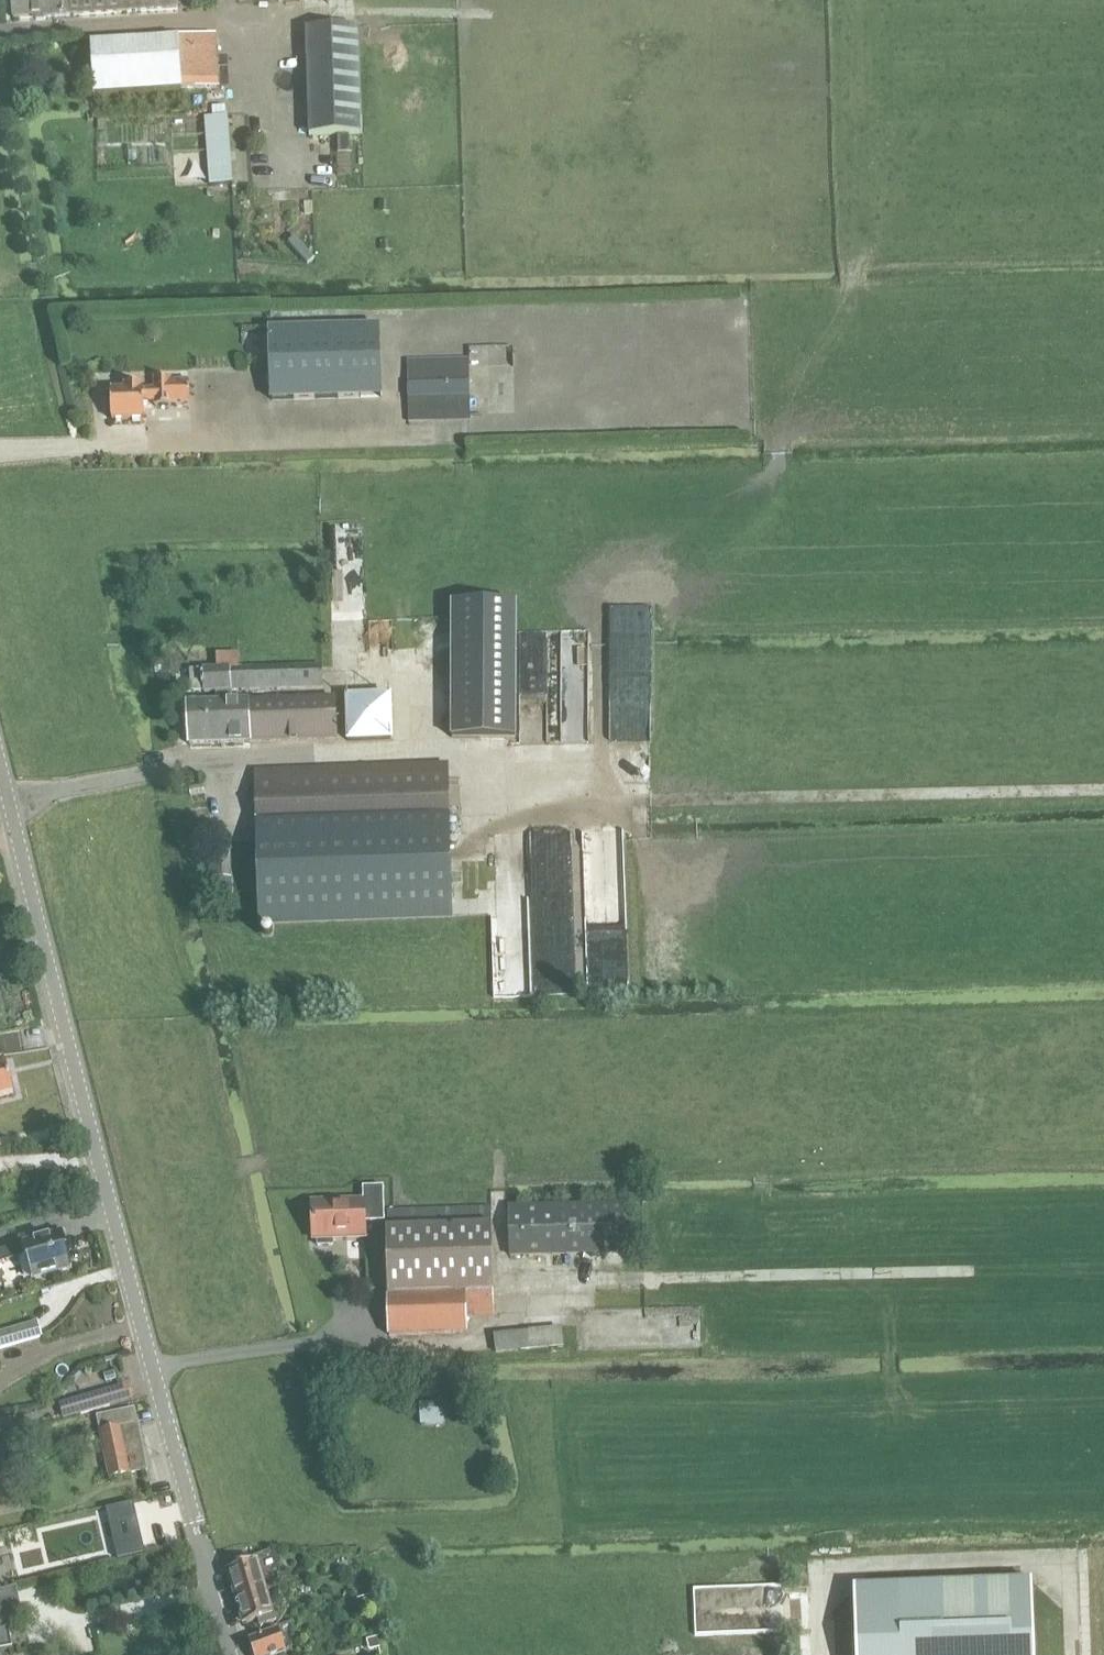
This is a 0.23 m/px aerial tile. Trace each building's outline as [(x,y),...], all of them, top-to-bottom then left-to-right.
[(14,18),(33,17),(37,20),(44,20),(46,16),(177,9),(177,0),(13,0),(14,18)] [(310,136),(362,134),(359,27),(306,29),(310,136)] [(215,39),(200,40),(203,76),(217,76),(215,39)] [(192,40),(177,41),(179,78),(194,77),(192,40)] [(168,42),(153,43),(155,79),(170,78),(168,42)] [(144,43),(130,44),(132,80),(146,79),(144,43)] [(112,48),(84,50),(87,90),(115,88),(112,48)] [(209,185),(233,184),(229,117),(204,118),(209,185)] [(348,135),(338,136),(338,153),(349,153),(348,135)] [(272,399),(381,396),(379,326),(270,329),(272,399)] [(409,421),(470,419),(469,360),(408,361),(409,421)] [(172,401),(190,401),(189,380),(172,380),(172,378),(154,378),(154,388),(144,389),(144,385),(125,386),(125,389),(111,390),(112,420),(145,419),(144,401),(154,401),(154,405),(172,405),(172,401)] [(517,603),(451,603),(451,739),(516,740),(517,603)] [(216,692),(217,697),(232,696),(232,691),(323,688),(322,665),(239,667),(239,653),(218,654),(218,668),(203,669),(203,672),(192,672),(193,691),(204,691),(204,692),(216,692)] [(233,702),(232,696),(217,697),(217,702),(188,703),(189,745),(336,740),(335,698),(233,702)] [(452,916),(447,765),(256,771),(261,922),(452,916)] [(202,785),(189,787),(191,796),(204,794),(202,785)] [(0,1066),(0,1097),(14,1094),(7,1064),(0,1066)] [(363,1201),(312,1202),(313,1238),(317,1238),(317,1246),(334,1245),(334,1238),(365,1237),(365,1222),(385,1221),(383,1186),(363,1187),(363,1201)] [(510,1255),(625,1253),(624,1205),(509,1207),(510,1255)] [(491,1207),(394,1210),(386,1211),(390,1335),(468,1332),(467,1316),(495,1316),(491,1207)] [(25,1256),(32,1280),(73,1269),(62,1231),(22,1242),(22,1243),(0,1249),(0,1263),(25,1256)] [(42,1336),(38,1321),(0,1332),(0,1348),(42,1336)] [(496,1351),(564,1349),(564,1331),(495,1333),(496,1351)] [(75,1415),(110,1408),(107,1394),(72,1401),(75,1415)] [(420,1404),(421,1425),(445,1424),(444,1402),(420,1404)] [(138,1425),(134,1407),(97,1415),(101,1433),(138,1425)] [(101,1433),(110,1478),(147,1470),(138,1425),(101,1433)] [(137,1516),(109,1523),(118,1559),(145,1553),(137,1516)] [(9,1532),(0,1534),(0,1549),(12,1546),(9,1532)] [(226,1571),(235,1598),(266,1589),(258,1562),(255,1563),(253,1556),(240,1560),(242,1566),(226,1571)] [(1032,1586),(855,1592),(857,1654),(1035,1654),(1032,1586)] [(274,1616),(266,1589),(235,1598),(243,1625),(258,1621),(260,1628),(276,1624),(274,1616)] [(357,1603),(359,1618),(375,1614),(372,1600),(357,1603)] [(14,1648),(9,1628),(0,1629),(0,1651),(14,1648)] [(288,1654),(280,1630),(250,1640),(251,1643),(249,1646),(250,1652),(254,1654),(285,1654),(288,1654)] [(371,1649),(382,1646),(379,1637),(369,1640),(371,1649)]
